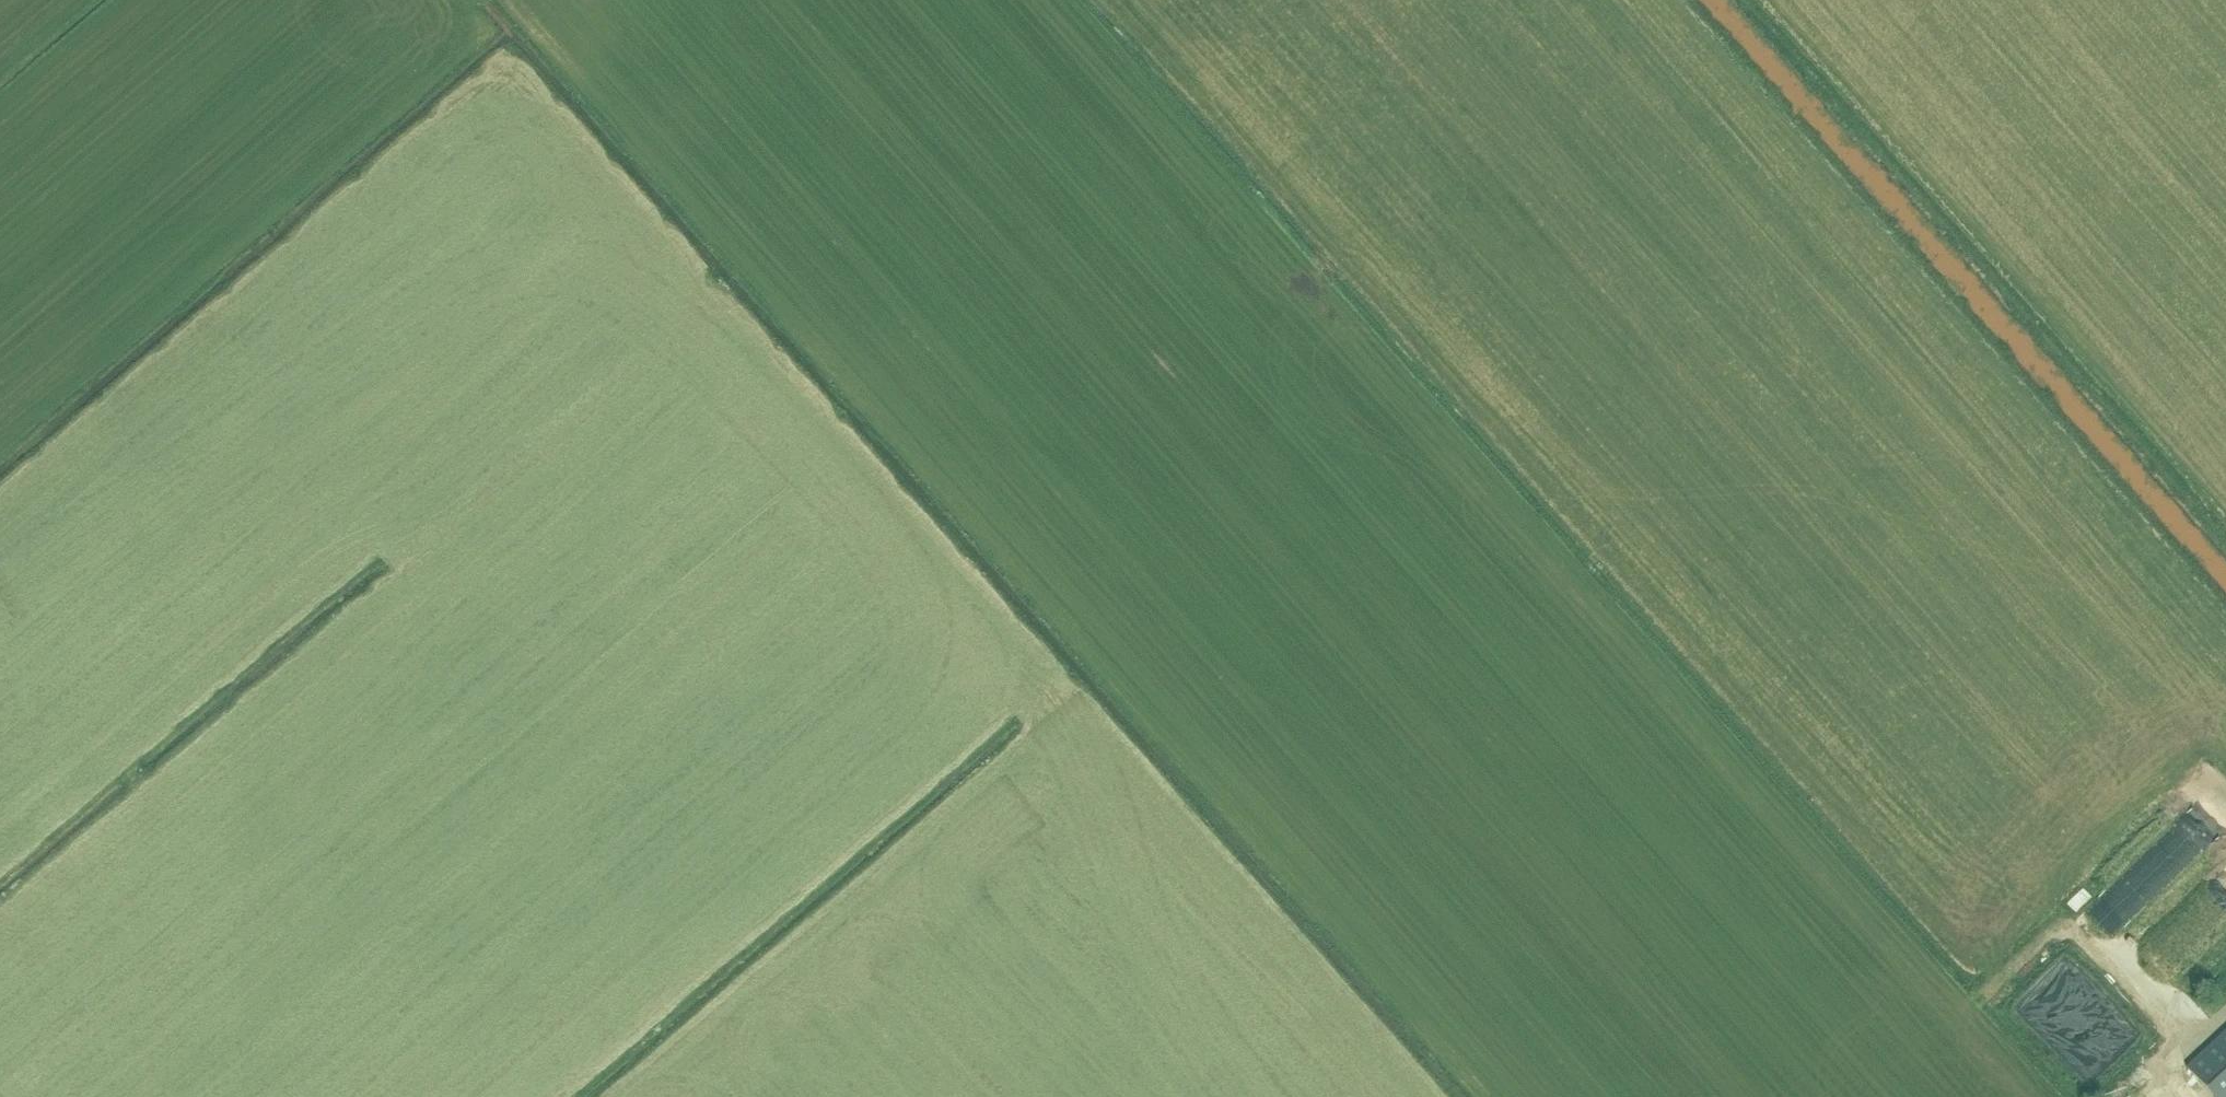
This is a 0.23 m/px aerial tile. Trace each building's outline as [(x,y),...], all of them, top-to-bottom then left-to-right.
[(2186,1068),(2212,1096),(2225,1096),(2225,1032),(2186,1068)]
